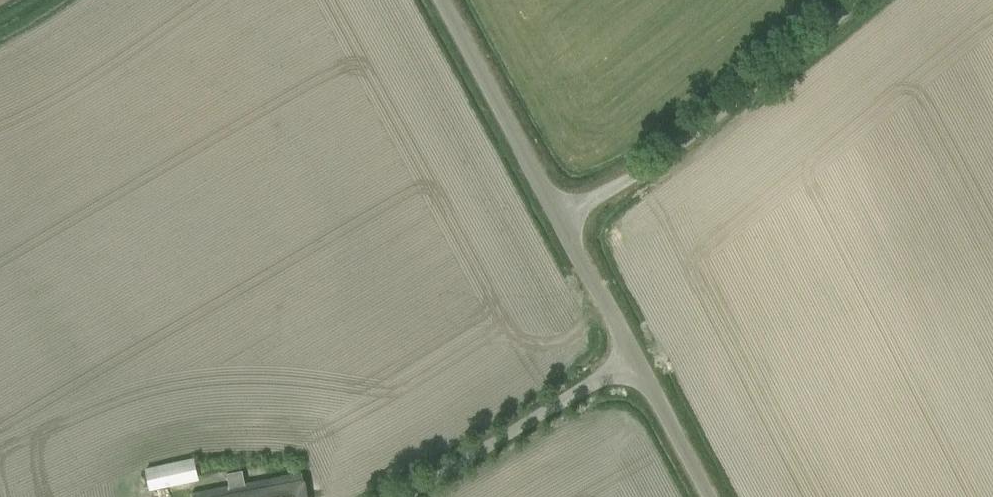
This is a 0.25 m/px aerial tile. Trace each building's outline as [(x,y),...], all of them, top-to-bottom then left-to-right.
[(190,459),(146,469),(152,492),(195,482),(190,459)] [(302,472),(282,476),(244,483),(242,470),(225,473),(228,487),(192,495),(192,496),(306,496),(302,472)]
